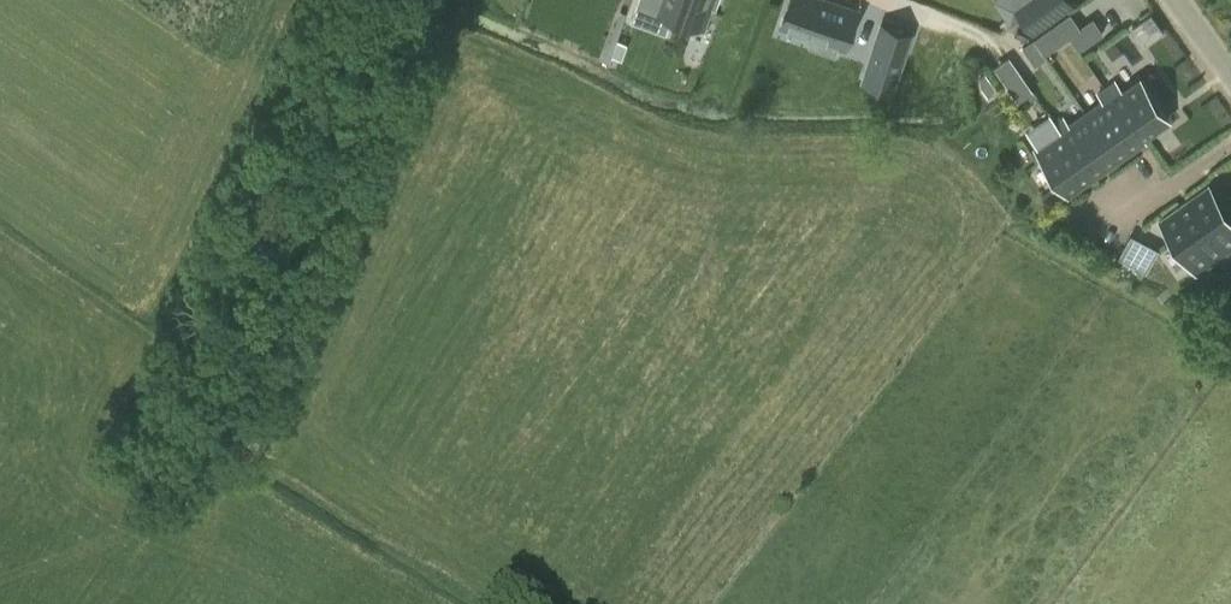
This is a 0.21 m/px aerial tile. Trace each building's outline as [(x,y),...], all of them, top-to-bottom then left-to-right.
[(638,4),(643,5),(657,11),(672,16),(702,26),(709,5),(715,7),(717,0),(640,0),(638,4)] [(787,9),(800,14),(795,29),(813,35),(809,45),(835,54),(838,44),(844,46),(856,10),(826,0),(791,0),(787,9)] [(1010,25),(1020,18),(1033,36),(1075,5),(1071,0),(992,0),(1010,25)] [(1091,16),(1079,26),(1067,34),(1068,35),(1078,49),(1102,31),(1091,16)] [(881,26),(861,81),(890,90),(909,35),(881,26)] [(1049,26),(1032,38),(1043,53),(1060,41),(1049,26)] [(1044,55),(1043,53),(1032,38),(1021,46),(1033,63),(1044,55)] [(1116,81),(1106,88),(1146,146),(1148,144),(1147,142),(1173,123),(1142,79),(1123,92),(1116,81)] [(1121,164),(1146,146),(1106,88),(1097,94),(1102,102),(1086,114),(1121,164)] [(1121,164),(1086,114),(1069,125),(1064,118),(1056,124),(1096,181),(1121,164)] [(1035,150),(1069,199),(1096,181),(1056,124),(1048,130),(1052,137),(1038,148),(1035,150)] [(1210,184),(1159,220),(1198,277),(1230,255),(1230,214),(1210,184)]
